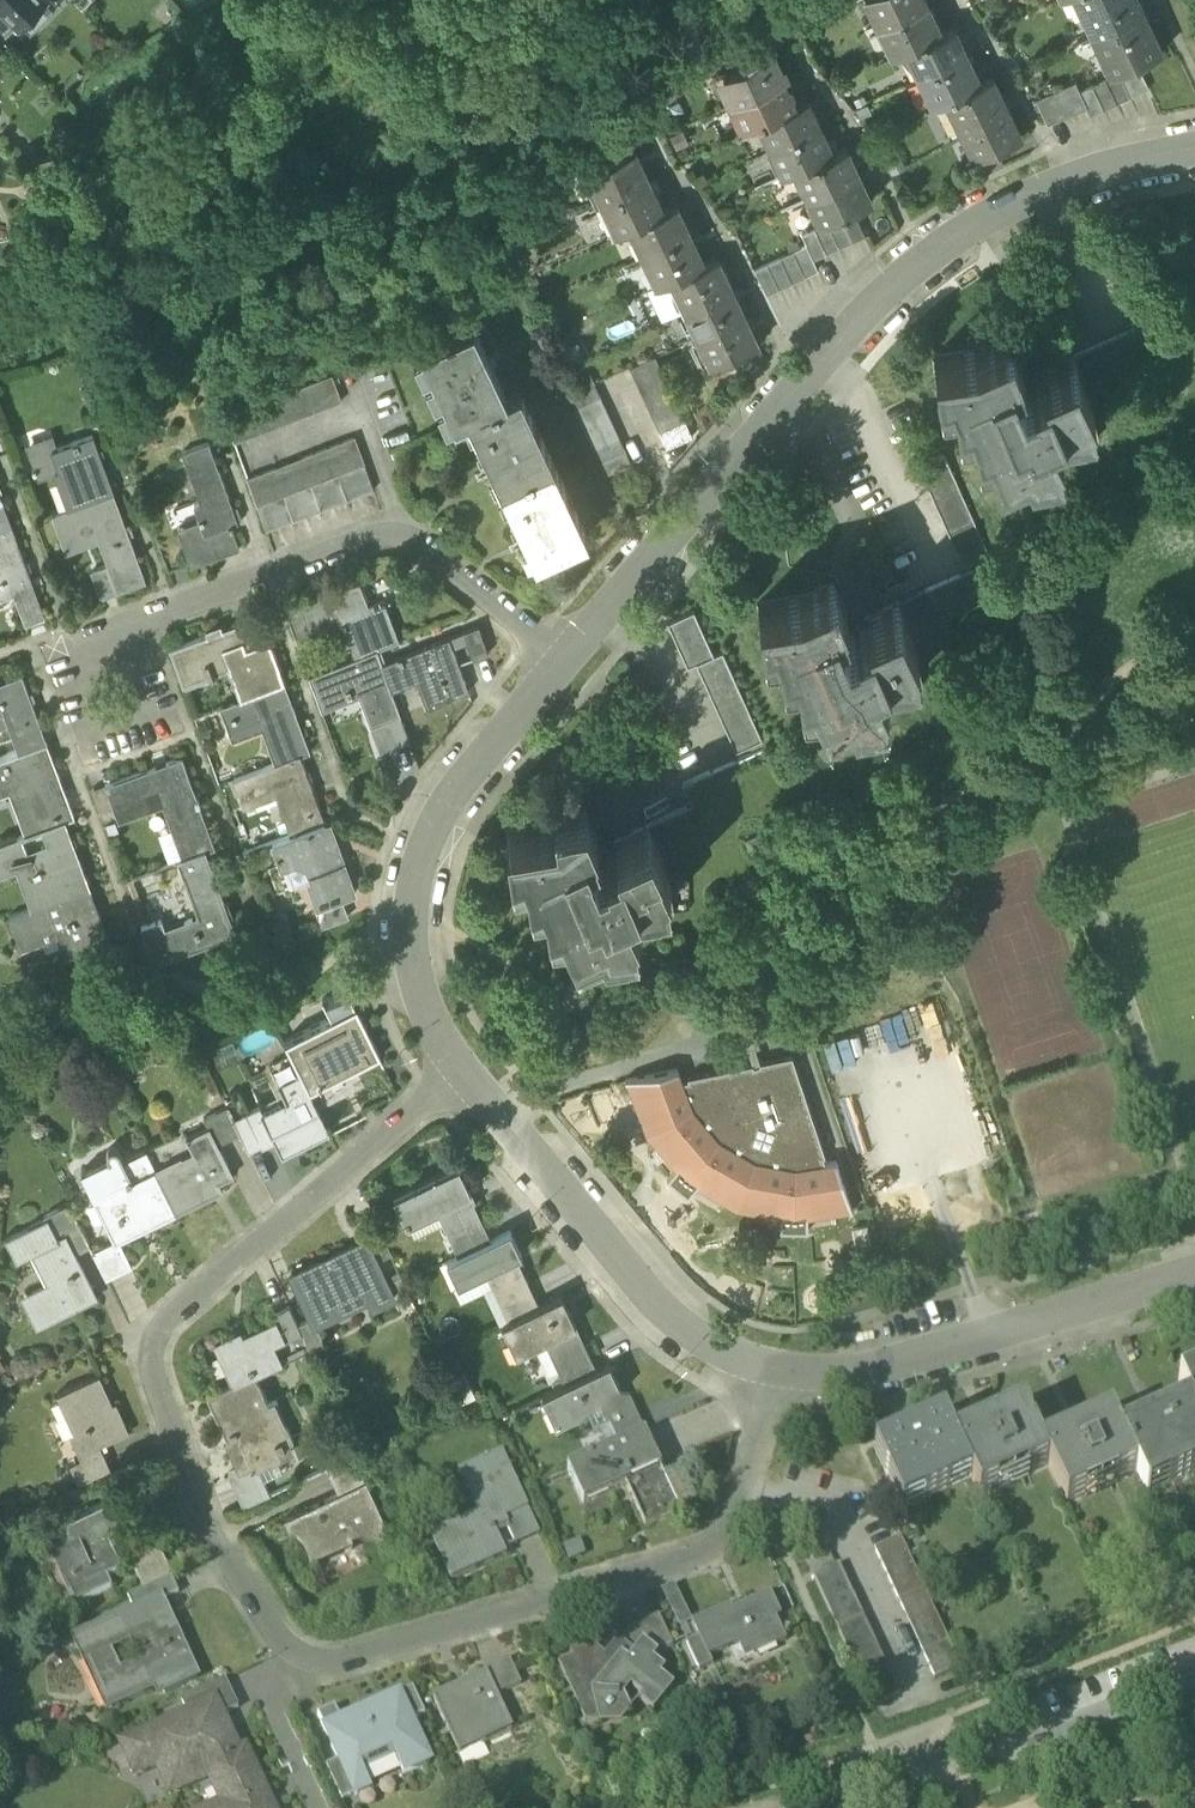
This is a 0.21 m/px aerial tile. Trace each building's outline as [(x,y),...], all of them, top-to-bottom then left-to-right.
[(19,22),(42,0),(0,0),(0,3),(1,3),(19,22)] [(82,8),(91,0),(75,0),(82,8)] [(883,24),(927,3),(925,0),(867,0),(879,26),(883,24)] [(1094,38),(1145,15),(1138,0),(1077,0),(1094,38)] [(3,38),(19,22),(1,3),(0,4),(0,35),(3,38)] [(941,33),(927,3),(883,24),(898,54),(906,50),(941,33)] [(1163,54),(1145,15),(1094,38),(1104,59),(1107,57),(1115,76),(1119,74),(1138,65),(1163,54)] [(894,56),(898,54),(883,24),(879,26),(894,56)] [(954,27),(941,33),(906,50),(919,78),(926,75),(967,55),(954,27)] [(731,101),(733,100),(783,77),(785,76),(773,49),(725,71),(730,81),(723,84),(731,101)] [(980,84),(967,55),(926,75),(933,91),(927,94),(933,106),(946,100),(980,84)] [(1104,59),(1112,77),(1115,76),(1107,57),(1104,59)] [(1138,65),(1119,74),(1132,102),(1151,93),(1138,65)] [(1112,77),(1106,80),(1119,108),(1132,102),(1119,74),(1115,76),(1112,77)] [(746,128),(758,122),(796,105),(783,77),(733,100),(746,128)] [(994,77),(980,84),(946,100),(975,162),(998,151),(1023,139),(994,77)] [(1106,80),(1093,86),(1106,114),(1119,108),(1106,80)] [(1076,83),(1062,89),(1075,116),(1088,110),(1080,92),(1076,83)] [(1093,86),(1080,92),(1088,110),(1093,120),(1106,114),(1093,86)] [(1062,89),(1049,95),(1062,123),(1075,116),(1062,89)] [(1049,129),(1062,123),(1049,95),(1036,101),(1049,129)] [(771,133),(777,146),(822,125),(809,98),(796,105),(758,122),(765,136),(771,133)] [(784,176),(796,170),(834,153),(822,125),(777,146),(771,149),(784,176)] [(587,168),(602,200),(649,178),(635,146),(587,168)] [(796,170),(809,197),(859,174),(846,147),(834,153),(796,170)] [(908,169),(900,151),(884,158),(893,176),(908,169)] [(1005,166),(998,151),(975,162),(969,165),(976,180),(1005,166)] [(872,202),(859,174),(809,197),(822,225),(829,222),(842,216),(854,210),(872,202)] [(616,231),(629,225),(663,209),(649,178),(602,200),(616,231)] [(641,237),(648,253),(691,233),(677,203),(663,209),(629,225),(635,239),(641,237)] [(854,210),(842,216),(853,242),(866,237),(854,210)] [(842,216),(829,222),(840,248),(853,242),(842,216)] [(822,225),(815,228),(827,254),(840,248),(829,222),(822,225)] [(802,234),(807,245),(814,260),(827,254),(815,228),(802,234)] [(25,231),(0,238),(10,272),(35,265),(25,231)] [(662,283),(670,280),(705,264),(691,233),(648,253),(643,255),(651,272),(656,270),(662,283)] [(807,245),(794,251),(806,277),(819,271),(814,260),(807,245)] [(1074,361),(1086,387),(1173,347),(1129,249),(1103,261),(1136,333),(1074,361)] [(794,251),(781,257),(793,283),(806,277),(794,251)] [(670,280),(685,312),(733,290),(718,257),(705,264),(670,280)] [(781,257),(768,263),(780,289),(793,283),(781,257)] [(767,295),(780,289),(768,263),(755,269),(767,295)] [(670,280),(662,283),(648,290),(663,322),(685,312),(670,280)] [(685,312),(697,338),(745,316),(733,290),(685,312)] [(566,328),(557,310),(534,321),(542,339),(566,328)] [(759,346),(745,316),(697,338),(711,369),(759,346)] [(455,418),(468,412),(508,394),(474,321),(422,345),(455,418)] [(991,448),(1009,487),(1032,483),(1030,466),(1063,461),(1060,446),(1061,445),(1050,421),(1060,417),(1072,444),(1098,440),(1092,403),(1093,403),(1086,387),(1074,361),(1043,375),(1046,382),(1033,387),(1034,390),(1023,395),(1014,376),(1023,372),(1009,341),(983,353),(934,361),(940,401),(954,398),(958,425),(973,423),(978,450),(991,448)] [(630,369),(636,383),(662,371),(656,357),(630,369)] [(332,369),(319,374),(328,401),(342,396),(332,369)] [(636,383),(642,396),(668,384),(662,371),(636,383)] [(319,374),(305,379),(315,406),(328,401),(319,374)] [(305,379),(292,384),(301,411),(315,406),(305,379)] [(292,384),(278,389),(288,416),(301,411),(292,384)] [(642,396),(648,409),(674,397),(668,384),(642,396)] [(569,397),(575,411),(602,399),(595,385),(569,397)] [(468,412),(502,486),(555,462),(521,388),(508,394),(468,412)] [(274,421),(288,416),(278,389),(265,393),(274,421)] [(261,425),(274,421),(265,393),(251,398),(261,425)] [(648,409),(654,422),(680,410),(674,397),(648,409)] [(247,430),(261,425),(251,398),(237,403),(247,430)] [(575,411),(581,424),(608,412),(602,399),(575,411)] [(234,435),(247,430),(237,403),(224,408),(234,435)] [(654,422),(660,435),(686,423),(680,410),(654,422)] [(581,424),(587,437),(614,425),(608,412),(581,424)] [(694,439),(686,423),(660,435),(668,451),(694,439)] [(587,437),(593,450),(620,438),(614,425),(587,437)] [(32,457),(59,447),(53,430),(26,440),(32,457)] [(351,464),(365,459),(355,432),(342,437),(351,464)] [(61,470),(73,504),(113,489),(93,435),(59,447),(32,457),(40,478),(61,470)] [(178,525),(192,563),(216,554),(206,528),(231,519),(231,521),(239,518),(210,437),(183,446),(202,499),(195,501),(201,517),(178,525)] [(338,469),(351,464),(342,437),(328,442),(338,469)] [(625,451),(620,438),(593,450),(599,463),(625,451)] [(324,473),(338,469),(328,442),(315,446),(324,473)] [(311,478),(324,473),(315,446),(301,451),(311,478)] [(297,483),(311,478),(301,451),(288,456),(297,483)] [(599,463),(606,479),(633,467),(625,451),(599,463)] [(284,488),(297,483),(288,456),(274,461),(284,488)] [(919,470),(964,570),(990,558),(946,458),(919,470)] [(365,459),(351,464),(362,493),(376,488),(365,459)] [(270,493),(284,488),(274,461),(261,466),(270,493)] [(589,537),(555,462),(502,486),(537,561),(589,537)] [(351,464),(338,469),(349,498),(362,493),(351,464)] [(257,498),(270,493),(261,466),(247,471),(257,498)] [(338,469),(324,473),(335,503),(349,498),(338,469)] [(324,473),(311,478),(322,508),(335,503),(324,473)] [(311,478),(297,483),(308,512),(322,508),(311,478)] [(297,483),(284,488),(295,517),(308,512),(297,483)] [(284,488),(270,493),(281,522),(295,517),(284,488)] [(146,579),(113,489),(73,504),(52,511),(62,539),(95,527),(99,538),(107,561),(118,590),(146,579)] [(13,526),(0,491),(0,530),(13,526)] [(270,493),(257,498),(268,527),(281,522),(270,493)] [(206,528),(216,554),(240,545),(231,521),(231,519),(206,528)] [(13,526),(0,530),(0,600),(15,594),(35,587),(13,526)] [(66,550),(99,538),(95,527),(62,539),(66,550)] [(90,567),(100,596),(118,590),(107,561),(90,567)] [(993,565),(960,579),(971,605),(1004,590),(993,565)] [(330,588),(330,590),(339,615),(342,622),(366,614),(364,607),(371,605),(361,577),(330,588)] [(938,620),(971,605),(960,579),(927,594),(938,620)] [(818,694),(835,734),(857,730),(854,712),(887,707),(884,692),(885,692),(875,668),(884,664),(896,691),(922,687),(915,649),(917,648),(899,607),(867,621),(869,626),(857,632),(858,634),(847,639),(839,620),(847,616),(834,586),(806,598),(758,606),(765,645),(779,643),(783,671),(798,669),(802,697),(818,694)] [(15,594),(25,624),(46,617),(35,587),(15,594)] [(295,631),(339,615),(330,590),(286,606),(295,631)] [(945,636),(938,620),(927,594),(899,607),(917,648),(945,636)] [(385,600),(371,605),(364,607),(366,614),(342,622),(353,654),(377,645),(399,638),(385,600)] [(260,611),(235,621),(245,647),(269,638),(260,611)] [(698,665),(737,754),(763,742),(723,654),(715,658),(695,613),(669,625),(689,669),(698,665)] [(235,621),(222,625),(231,651),(226,653),(230,664),(228,665),(232,678),(235,677),(235,675),(277,660),(269,638),(245,647),(235,621)] [(463,630),(473,658),(490,652),(479,624),(463,630)] [(183,681),(228,665),(230,664),(226,653),(231,651),(222,625),(184,639),(170,644),(183,681)] [(449,635),(382,659),(391,683),(421,672),(433,705),(455,697),(455,695),(469,690),(449,635)] [(382,659),(377,645),(353,654),(309,670),(320,700),(362,685),(375,721),(385,718),(401,712),(391,683),(382,659)] [(235,677),(242,694),(284,679),(277,660),(235,675),(235,677)] [(22,752),(47,742),(23,675),(0,683),(0,716),(8,713),(12,725),(22,752)] [(242,694),(230,699),(239,724),(262,715),(277,758),(300,750),(309,747),(284,679),(242,694)] [(240,725),(239,724),(230,699),(221,702),(230,728),(240,725)] [(385,718),(395,743),(410,738),(401,712),(385,718)] [(12,725),(8,713),(0,716),(0,729),(12,725)] [(385,718),(375,721),(371,723),(380,749),(395,743),(385,718)] [(13,786),(44,775),(57,770),(47,742),(22,752),(0,760),(0,791),(13,786)] [(684,786),(693,808),(712,850),(731,892),(758,879),(769,903),(797,891),(786,867),(813,855),(766,749),(684,786)] [(325,817),(300,750),(277,758),(246,769),(255,794),(277,786),(293,829),(325,817)] [(175,824),(187,855),(206,848),(214,845),(182,755),(106,783),(118,815),(166,797),(175,824)] [(255,795),(255,794),(246,769),(234,774),(244,800),(255,795)] [(57,770),(44,775),(61,821),(66,820),(74,817),(57,770)] [(30,833),(61,821),(44,775),(13,786),(30,833)] [(92,788),(104,820),(118,815),(106,783),(92,788)] [(565,915),(585,960),(608,956),(605,936),(639,931),(636,916),(637,916),(625,890),(635,885),(648,914),(673,910),(668,871),(670,871),(669,870),(650,827),(618,841),(620,846),(608,852),(609,854),(598,859),(590,842),(598,838),(585,807),(557,819),(507,826),(512,866),(527,864),(531,892),(545,890),(549,917),(565,915)] [(669,870),(712,850),(693,808),(650,827),(669,870)] [(333,841),(325,817),(293,829),(272,836),(282,862),(305,854),(312,874),(308,875),(317,900),(318,901),(342,893),(341,892),(355,887),(338,840),(333,841)] [(45,904),(90,887),(66,820),(61,821),(30,833),(0,844),(0,875),(17,869),(31,864),(45,904)] [(169,861),(178,858),(187,855),(175,824),(158,830),(169,861)] [(236,931),(206,848),(187,855),(178,858),(198,913),(164,925),(161,916),(142,923),(155,960),(236,931)] [(31,864),(17,869),(31,909),(45,904),(31,864)] [(110,942),(90,887),(45,904),(31,909),(9,917),(19,945),(55,931),(65,958),(110,942)] [(314,901),(321,920),(348,911),(342,893),(318,901),(317,900),(314,901)] [(334,1014),(338,1023),(360,1012),(356,1004),(348,987),(323,996),(332,1015),(334,1014)] [(286,1038),(301,1069),(310,1087),(326,1080),(322,1072),(338,1064),(342,1072),(381,1053),(371,1031),(363,1034),(360,1028),(367,1025),(361,1012),(360,1012),(338,1023),(334,1014),(332,1015),(286,1038)] [(371,1031),(367,1025),(360,1028),(363,1034),(371,1031)] [(748,1047),(753,1062),(754,1065),(762,1062),(761,1060),(755,1044),(748,1047)] [(753,1062),(688,1075),(689,1077),(682,1080),(678,1068),(626,1078),(626,1080),(629,1080),(649,1132),(678,1166),(668,1178),(689,1196),(699,1183),(737,1206),(781,1214),(781,1231),(808,1231),(809,1215),(850,1209),(851,1212),(854,1211),(837,1161),(826,1162),(824,1155),(826,1155),(792,1054),(761,1060),(762,1062),(754,1065),(753,1062)] [(326,1080),(342,1072),(338,1064),(322,1072),(326,1080)] [(330,1130),(310,1087),(301,1069),(279,1080),(287,1098),(264,1109),(262,1110),(275,1138),(278,1144),(291,1148),(330,1130)] [(226,1138),(240,1131),(233,1116),(227,1103),(212,1110),(226,1138)] [(261,1103),(233,1116),(240,1131),(249,1148),(261,1142),(262,1144),(275,1138),(262,1110),(264,1109),(261,1103)] [(146,1147),(146,1148),(177,1212),(223,1189),(219,1180),(234,1173),(210,1124),(189,1134),(185,1128),(146,1147)] [(282,1153),(291,1148),(278,1144),(282,1153)] [(146,1148),(124,1159),(122,1160),(131,1178),(101,1193),(102,1195),(111,1214),(104,1217),(114,1239),(115,1242),(121,1239),(177,1212),(146,1148)] [(94,1199),(102,1195),(101,1193),(131,1178),(122,1160),(124,1159),(120,1152),(117,1149),(113,1149),(110,1152),(110,1157),(81,1171),(94,1199)] [(444,1222),(458,1253),(491,1238),(484,1221),(481,1222),(466,1190),(472,1188),(459,1161),(393,1191),(407,1221),(437,1207),(444,1222)] [(102,1195),(94,1199),(104,1217),(111,1214),(102,1195)] [(65,1235),(74,1253),(91,1245),(69,1201),(43,1214),(45,1219),(48,1217),(58,1238),(65,1235)] [(414,1236),(444,1222),(437,1207),(407,1221),(414,1236)] [(27,1294),(41,1321),(74,1305),(75,1307),(97,1297),(82,1266),(80,1267),(73,1254),(74,1253),(65,1235),(58,1238),(48,1217),(45,1219),(6,1238),(17,1260),(38,1249),(53,1281),(27,1294)] [(511,1229),(491,1238),(458,1253),(447,1258),(459,1283),(486,1271),(493,1286),(499,1298),(503,1296),(525,1285),(524,1282),(513,1259),(523,1254),(511,1229)] [(365,1237),(353,1243),(356,1250),(369,1245),(365,1237)] [(93,1249),(107,1278),(134,1265),(121,1239),(115,1242),(114,1239),(93,1249)] [(312,1316),(315,1323),(316,1322),(339,1312),(335,1305),(366,1291),(373,1307),(395,1296),(377,1258),(370,1244),(369,1245),(356,1250),(353,1243),(291,1271),(312,1316)] [(392,1273),(395,1278),(403,1274),(400,1269),(392,1273)] [(486,1271),(459,1283),(455,1285),(461,1300),(493,1286),(486,1271)] [(409,1288),(403,1274),(395,1278),(401,1292),(409,1288)] [(503,1296),(513,1317),(540,1305),(529,1280),(524,1282),(525,1285),(503,1296)] [(503,1322),(517,1352),(536,1343),(577,1324),(563,1294),(540,1305),(513,1317),(509,1319),(503,1322)] [(499,1298),(509,1319),(513,1317),(503,1296),(499,1298)] [(286,1339),(303,1332),(298,1322),(290,1303),(273,1311),(276,1318),(277,1318),(286,1338),(286,1339)] [(312,1316),(298,1322),(303,1332),(311,1349),(326,1343),(316,1322),(315,1323),(312,1316)] [(230,1380),(232,1383),(232,1385),(255,1375),(284,1361),(276,1343),(286,1339),(286,1338),(277,1318),(276,1318),(236,1336),(235,1334),(217,1342),(234,1378),(230,1380)] [(559,1368),(566,1382),(597,1368),(577,1324),(536,1343),(550,1373),(559,1368)] [(9,1373),(0,1357),(0,1378),(9,1373)] [(556,1422),(582,1410),(597,1403),(608,1425),(634,1413),(610,1362),(597,1368),(566,1382),(556,1387),(543,1393),(556,1422)] [(550,1373),(556,1387),(566,1382),(559,1368),(550,1373)] [(465,1369),(450,1376),(462,1402),(477,1395),(465,1369)] [(81,1457),(83,1461),(103,1451),(100,1444),(130,1430),(117,1403),(113,1404),(100,1375),(58,1394),(76,1433),(71,1435),(81,1457)] [(268,1403),(255,1375),(232,1385),(232,1383),(207,1395),(227,1437),(233,1435),(239,1447),(233,1450),(241,1466),(242,1470),(257,1464),(264,1478),(283,1469),(278,1459),(273,1450),(272,1448),(277,1445),(279,1449),(286,1446),(285,1444),(284,1443),(290,1440),(290,1441),(294,1440),(287,1425),(285,1425),(275,1403),(278,1402),(277,1399),(268,1403)] [(1189,1405),(1194,1418),(1194,1377),(1179,1384),(1189,1405)] [(610,1429),(608,1425),(597,1403),(582,1410),(594,1437),(599,1434),(610,1429)] [(1120,1438),(1137,1474),(1144,1490),(1166,1479),(1169,1487),(1194,1475),(1194,1474),(1192,1467),(1194,1466),(1194,1418),(1189,1405),(1120,1438)] [(610,1429),(618,1448),(644,1436),(634,1413),(608,1425),(610,1429)] [(1024,1413),(954,1445),(971,1482),(979,1499),(1049,1467),(1042,1451),(1024,1413)] [(1111,1419),(1042,1451),(1049,1467),(1067,1507),(1137,1474),(1120,1438),(1111,1419)] [(902,1514),(971,1482),(954,1445),(943,1422),(874,1454),(902,1514)] [(599,1434),(608,1453),(618,1448),(610,1429),(599,1434)] [(238,1468),(241,1466),(233,1450),(239,1447),(233,1435),(227,1437),(224,1439),(238,1468)] [(585,1507),(627,1487),(662,1471),(644,1436),(618,1448),(608,1453),(568,1471),(585,1507)] [(273,1450),(278,1459),(295,1451),(290,1441),(290,1440),(284,1443),(285,1444),(286,1446),(279,1449),(277,1445),(272,1448),(273,1450)] [(69,1463),(78,1481),(110,1466),(103,1451),(83,1461),(81,1457),(69,1463)] [(327,1466),(339,1492),(366,1480),(354,1454),(327,1466)] [(430,1538),(451,1583),(506,1558),(495,1534),(507,1529),(504,1523),(528,1512),(502,1455),(459,1475),(478,1516),(430,1538)] [(264,1478),(257,1464),(242,1470),(241,1466),(238,1468),(229,1472),(244,1505),(271,1493),(264,1478)] [(682,1469),(665,1477),(681,1512),(698,1504),(682,1469)] [(665,1477),(662,1471),(627,1487),(646,1528),(681,1512),(665,1477)] [(1147,1497),(1169,1487),(1166,1479),(1144,1490),(1147,1497)] [(286,1517),(309,1568),(350,1550),(349,1547),(389,1528),(366,1480),(339,1492),(286,1517)] [(76,1544),(53,1555),(68,1586),(82,1580),(91,1600),(113,1590),(108,1579),(122,1573),(114,1556),(117,1555),(115,1550),(107,1554),(104,1547),(126,1537),(121,1526),(127,1523),(115,1497),(65,1520),(76,1544)] [(507,1529),(515,1547),(539,1536),(528,1512),(504,1523),(507,1529)] [(874,1551),(880,1564),(906,1552),(900,1539),(874,1551)] [(580,1540),(562,1547),(569,1564),(587,1557),(580,1540)] [(127,1556),(144,1593),(172,1580),(155,1543),(127,1556)] [(880,1564),(886,1577),(912,1565),(906,1552),(880,1564)] [(63,1612),(91,1600),(82,1580),(68,1586),(53,1555),(40,1561),(63,1612)] [(886,1577),(892,1590),(918,1578),(912,1565),(886,1577)] [(813,1579),(820,1593),(846,1581),(839,1567),(813,1579)] [(892,1590),(898,1603),(924,1591),(918,1578),(892,1590)] [(179,1593),(172,1580),(144,1593),(127,1601),(134,1614),(151,1606),(179,1593)] [(820,1593),(825,1605),(851,1593),(846,1581),(820,1593)] [(678,1631),(691,1625),(674,1588),(661,1594),(678,1631)] [(898,1603),(904,1616),(930,1604),(924,1591),(898,1603)] [(825,1605),(831,1619),(857,1606),(851,1593),(825,1605)] [(698,1640),(707,1660),(708,1659),(749,1640),(757,1656),(785,1643),(775,1620),(780,1618),(770,1595),(733,1612),(730,1607),(691,1625),(698,1640)] [(904,1616),(910,1629),(936,1617),(930,1604),(904,1616)] [(134,1614),(120,1620),(131,1644),(140,1665),(153,1692),(161,1688),(164,1694),(196,1679),(169,1621),(160,1625),(151,1606),(134,1614)] [(831,1619),(837,1631),(863,1619),(857,1606),(831,1619)] [(643,1644),(658,1656),(674,1648),(659,1617),(626,1632),(628,1636),(632,1644),(638,1649),(643,1644)] [(910,1629),(916,1642),(942,1630),(936,1617),(910,1629)] [(837,1631),(843,1644),(869,1632),(863,1619),(837,1631)] [(107,1713),(153,1692),(140,1665),(119,1675),(109,1654),(131,1644),(120,1620),(74,1642),(107,1713)] [(916,1642),(922,1655),(948,1643),(942,1630),(916,1642)] [(843,1644),(850,1658),(876,1646),(869,1632),(843,1644)] [(599,1725),(601,1725),(610,1713),(611,1714),(623,1698),(630,1689),(642,1698),(638,1702),(653,1714),(674,1688),(660,1677),(665,1671),(653,1662),(658,1656),(643,1644),(638,1649),(632,1644),(628,1636),(617,1641),(619,1644),(607,1659),(603,1664),(595,1658),(600,1653),(590,1645),(570,1655),(572,1660),(558,1667),(567,1686),(568,1685),(568,1686),(575,1687),(581,1692),(574,1701),(585,1724),(599,1725)] [(686,1646),(698,1673),(712,1667),(708,1659),(707,1660),(698,1640),(686,1646)] [(605,1656),(600,1653),(595,1658),(603,1664),(607,1659),(619,1644),(617,1641),(605,1656)] [(922,1655),(928,1668),(954,1656),(948,1643),(922,1655)] [(850,1658),(855,1670),(881,1658),(876,1646),(850,1658)] [(960,1669),(954,1656),(928,1668),(934,1681),(960,1669)] [(855,1670),(861,1683),(887,1671),(881,1658),(855,1670)] [(486,1677),(496,1699),(520,1688),(508,1661),(483,1673),(485,1677),(486,1677)] [(861,1683),(867,1696),(893,1684),(887,1671),(861,1683)] [(433,1701),(455,1747),(478,1736),(482,1745),(511,1731),(496,1699),(486,1677),(485,1677),(433,1701)] [(197,1711),(201,1721),(214,1715),(216,1721),(239,1711),(225,1682),(181,1703),(187,1716),(197,1711)] [(567,1686),(574,1701),(581,1692),(575,1687),(568,1686),(568,1685),(567,1686)] [(399,1696),(412,1722),(425,1716),(413,1690),(399,1696)] [(355,1798),(372,1790),(368,1782),(365,1775),(369,1773),(365,1766),(392,1753),(399,1768),(403,1776),(431,1763),(412,1722),(399,1696),(341,1723),(335,1710),(318,1718),(339,1763),(355,1798)] [(601,1725),(599,1725),(599,1727),(621,1727),(632,1713),(623,1698),(611,1714),(610,1713),(601,1725)] [(209,1779),(215,1792),(257,1773),(246,1751),(240,1754),(230,1733),(223,1736),(216,1721),(214,1715),(201,1721),(197,1711),(187,1716),(120,1747),(135,1779),(157,1769),(170,1797),(209,1779)] [(365,1775),(368,1782),(399,1768),(392,1753),(365,1766),(369,1773),(365,1775)] [(326,1769),(342,1804),(355,1798),(339,1763),(326,1769)] [(257,1773),(215,1792),(221,1806),(216,1807),(273,1807),(257,1773)]
